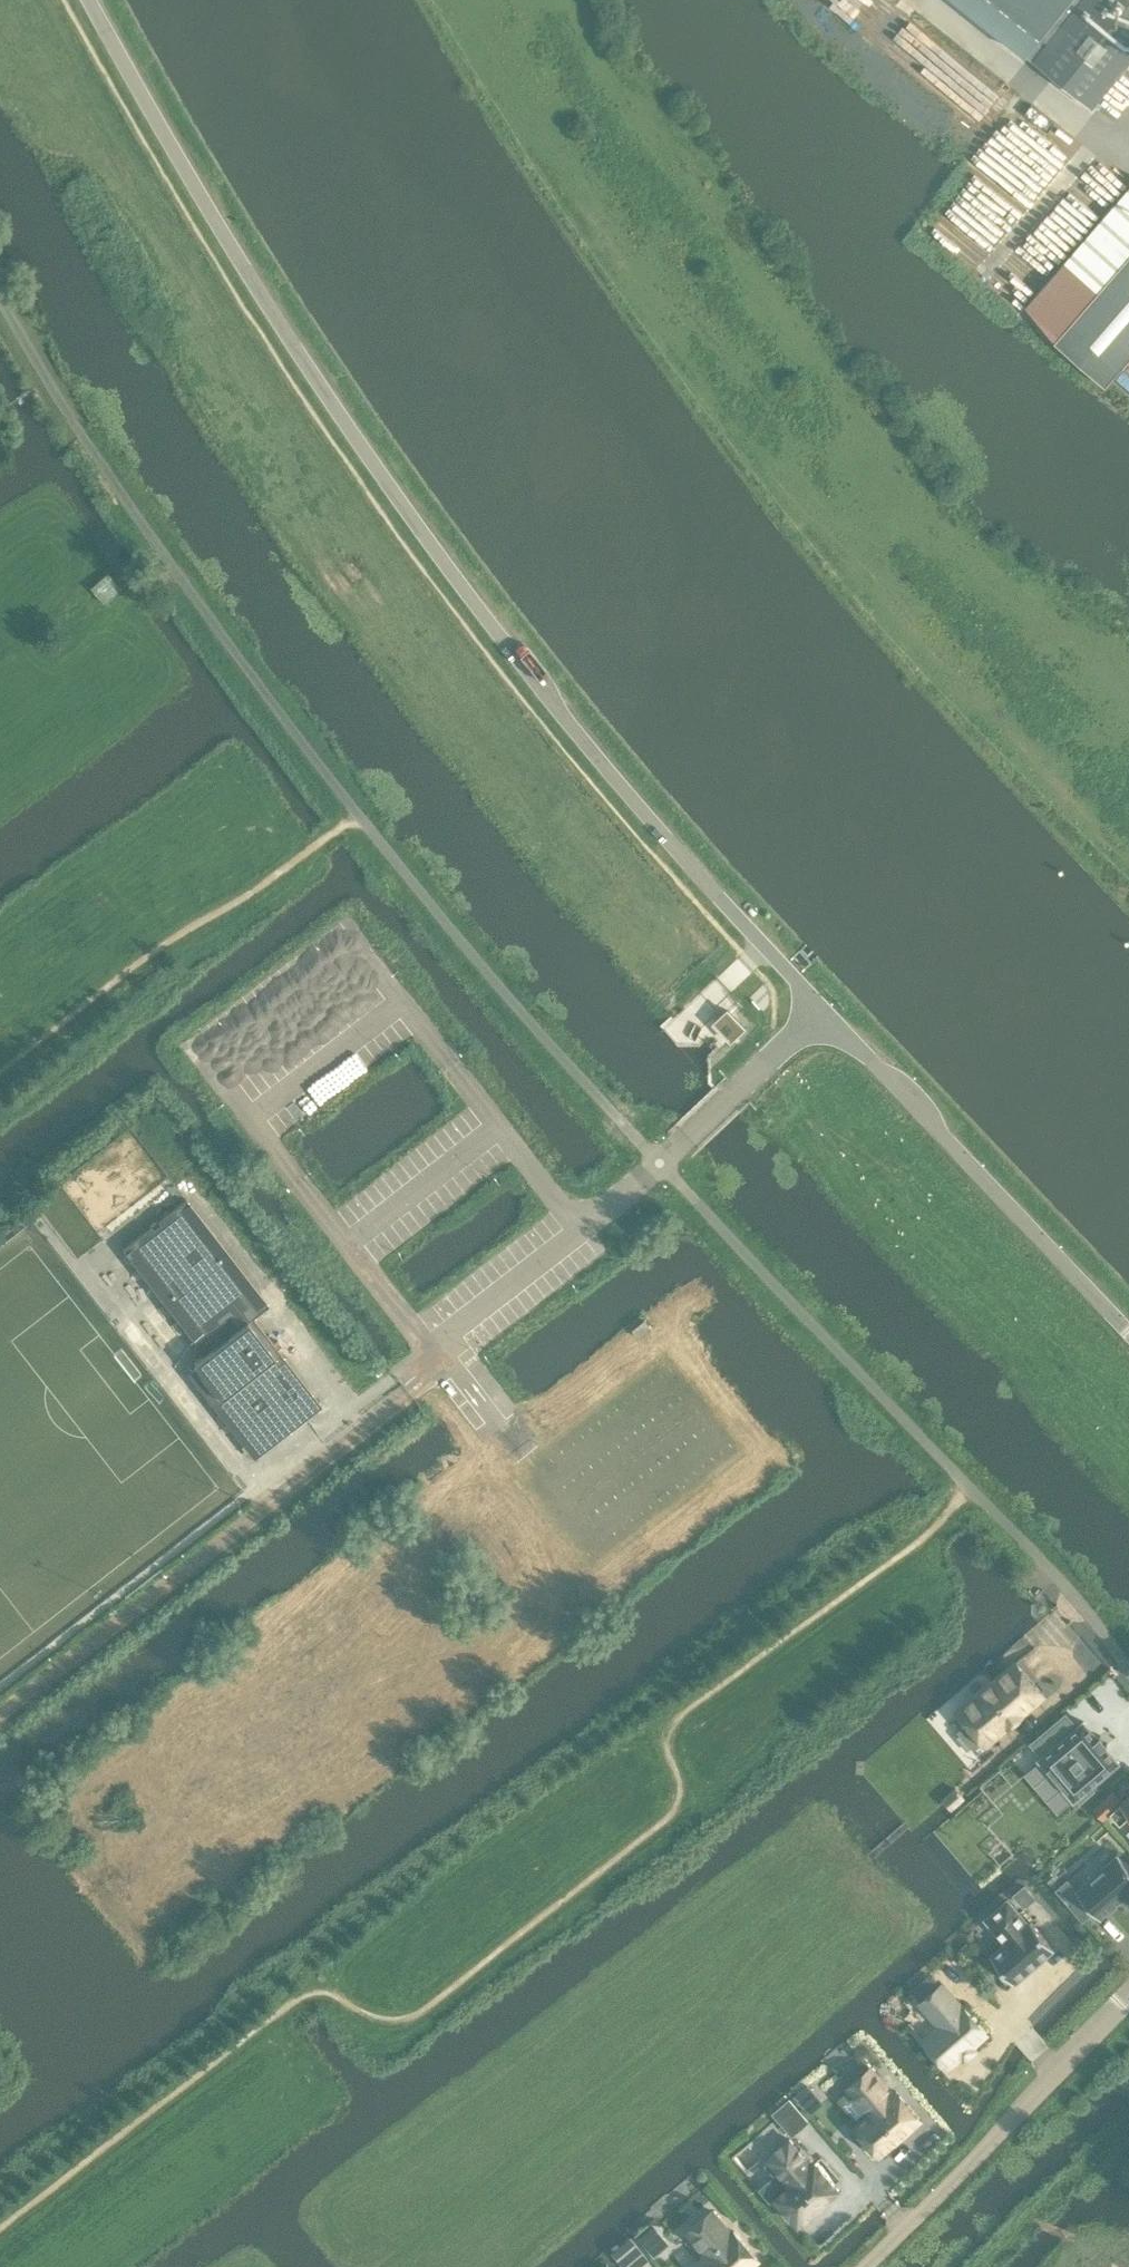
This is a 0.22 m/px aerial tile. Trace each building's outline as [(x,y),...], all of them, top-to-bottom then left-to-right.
[(1033,61),(1092,108),(1128,62),(1128,0),(957,0),(1033,61)] [(1022,309),(1101,380),(1107,385),(1128,360),(1128,188),(1022,309)] [(733,1008),(719,1021),(736,1038),(749,1025),(733,1008)] [(192,1370),(258,1455),(321,1406),(253,1318),(269,1305),(186,1199),(158,1221),(160,1224),(153,1229),(151,1226),(122,1249),(195,1343),(198,1341),(206,1351),(192,1362),(196,1367),(192,1370)] [(645,1319),(632,1329),(639,1337),(652,1327),(645,1319)] [(959,1731),(974,1748),(983,1740),(986,1743),(1008,1724),(1009,1725),(1021,1714),(1021,1713),(1043,1694),(1016,1662),(959,1711),(969,1723),(959,1731)] [(1066,1714),(1032,1743),(1034,1745),(1044,1756),(1042,1758),(1042,1757),(1039,1759),(1041,1761),(1042,1761),(1073,1798),(1073,1799),(1075,1801),(1077,1799),(1078,1798),(1081,1801),(1094,1790),(1091,1786),(1112,1768),(1117,1764),(1118,1764),(1120,1762),(1118,1760),(1117,1761),(1105,1746),(1109,1744),(1108,1742),(1106,1744),(1101,1737),(1102,1736),(1101,1735),(1098,1738),(1086,1723),(1084,1721),(1082,1723),(1078,1727),(1068,1716),(1066,1714)] [(956,1788),(943,1799),(951,1808),(963,1797),(956,1788)] [(1114,1790),(1094,1809),(1104,1819),(1111,1813),(1124,1800),(1114,1790)] [(1111,1813),(1121,1824),(1128,1817),(1128,1796),(1111,1813)] [(1057,1889),(1084,1920),(1085,1919),(1094,1911),(1101,1918),(1128,1894),(1128,1867),(1118,1854),(1077,1890),(1068,1879),(1059,1888),(1057,1889)] [(1027,1904),(1035,1897),(1025,1886),(1015,1894),(1023,1904),(1027,1904)] [(1007,1981),(1010,1978),(1014,1983),(1054,1948),(1031,1921),(1028,1923),(1008,1900),(986,1918),(1007,1942),(991,1956),(1003,1969),(999,1972),(1007,1981)] [(923,2040),(947,2068),(987,2033),(963,2005),(962,2006),(942,1983),(941,1985),(933,1976),(914,1993),(922,2001),(920,2003),(940,2025),(936,2028),(932,2026),(925,2032),(926,2037),(923,2040)] [(867,2138),(879,2153),(894,2140),(895,2141),(906,2131),(905,2131),(920,2118),(897,2091),(893,2094),(871,2068),(849,2087),(871,2113),(850,2131),(861,2143),(867,2138)] [(796,2095),(811,2112),(823,2102),(808,2085),(796,2095)] [(774,2112),(793,2134),(808,2121),(789,2099),(774,2112)] [(762,2159),(746,2173),(772,2202),(776,2198),(799,2224),(839,2189),(816,2162),(813,2165),(790,2139),(775,2121),(748,2144),(762,2159)] [(696,2266),(749,2266),(758,2259),(734,2231),(732,2233),(712,2210),(688,2231),(708,2253),(694,2265),(696,2266)] [(650,2221),(636,2232),(655,2254),(669,2242),(650,2221)] [(614,2252),(627,2266),(637,2266),(649,2257),(632,2237),(614,2252)]
